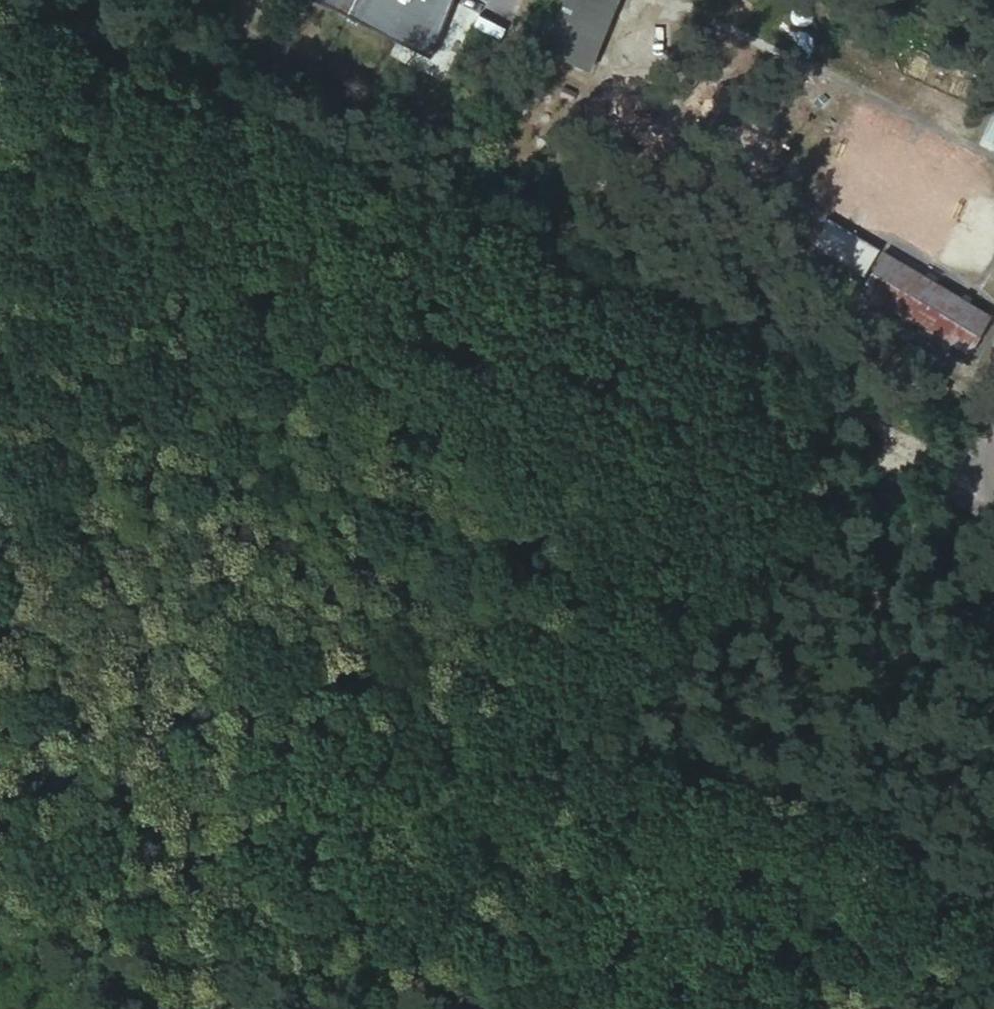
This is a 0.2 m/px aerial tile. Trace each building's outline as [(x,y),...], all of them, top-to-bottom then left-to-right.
[(349,13),(356,0),(323,0),(349,13)] [(349,13),(419,48),(443,0),(356,0),(349,13)] [(589,68),(616,0),(565,0),(554,29),(566,34),(559,54),(589,68)] [(727,9),(811,51),(825,20),(810,11),(815,0),(731,0),(727,9)] [(880,250),(857,237),(840,269),(862,282),(880,250)] [(993,314),(885,253),(863,293),(971,355),(993,314)]
